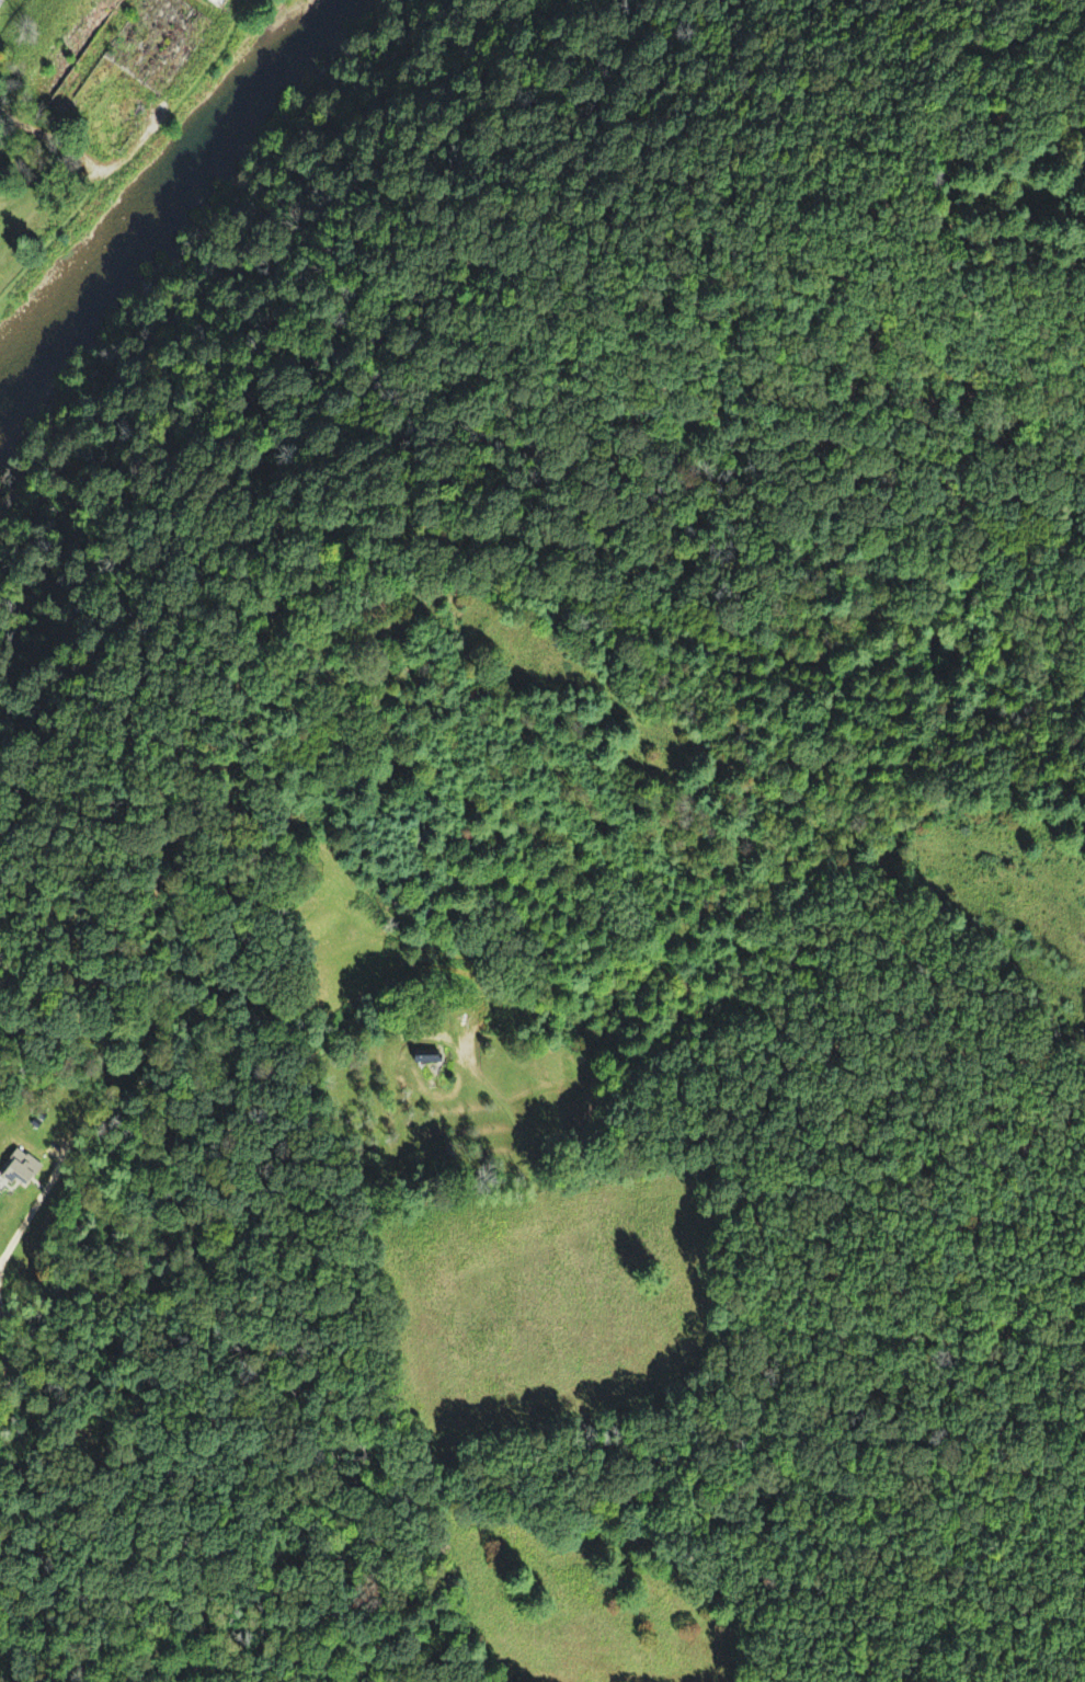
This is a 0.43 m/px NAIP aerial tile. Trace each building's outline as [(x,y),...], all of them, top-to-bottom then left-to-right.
[(217,11),(225,0),(202,0),(217,11)] [(413,1050),(438,1048),(439,1062),(414,1064),(413,1050)]
